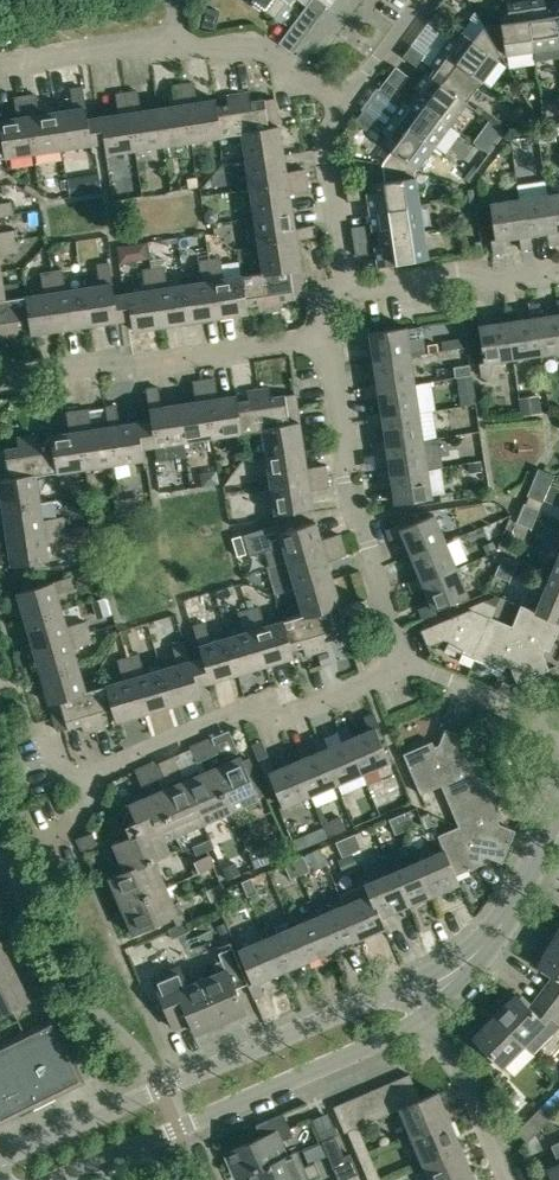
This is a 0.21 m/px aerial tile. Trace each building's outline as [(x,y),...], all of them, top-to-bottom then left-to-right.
[(282,22),(293,6),(288,2),(290,0),(253,0),(282,22)] [(318,14),(326,3),(322,0),(311,0),(306,6),(318,14)] [(532,50),(534,61),(558,58),(558,44),(552,1),(526,5),(532,50)] [(532,50),(526,5),(499,9),(501,23),(484,25),(484,26),(495,46),(501,54),(532,50)] [(318,14),(306,6),(298,17),(309,25),(318,14)] [(472,19),(463,32),(446,54),(482,80),(501,54),(495,46),(484,26),(474,11),(470,17),(472,19)] [(438,13),(430,24),(441,33),(449,22),(438,13)] [(413,46),(405,57),(416,66),(425,54),(413,46)] [(482,80),(446,54),(430,76),(466,102),(482,80)] [(397,67),(389,79),(400,87),(409,76),(397,67)] [(430,76),(414,97),(450,124),(466,102),(430,76)] [(392,99),(400,87),(389,79),(381,90),(392,99)] [(183,84),(192,140),(220,136),(215,106),(216,106),(215,98),(197,101),(194,82),(183,84)] [(163,144),(192,140),(183,84),(172,85),(175,104),(158,107),(163,144)] [(56,111),(62,148),(98,142),(94,117),(87,118),(83,87),(70,89),(73,108),(56,111)] [(138,91),(127,92),(135,149),(163,144),(158,107),(141,110),(138,91)] [(99,142),(104,142),(106,153),(135,149),(127,92),(116,94),(119,113),(95,117),(94,117),(98,142),(99,142)] [(238,94),(244,132),(279,127),(274,97),(250,101),(249,92),(238,94)] [(36,94),(25,96),(33,152),(62,148),(56,111),(39,113),(36,94)] [(220,136),(242,132),(244,132),(238,94),(227,95),(228,104),(216,106),(215,106),(220,136)] [(33,152),(25,96),(14,98),(17,117),(0,120),(0,127),(1,127),(5,156),(33,152)] [(414,97),(398,118),(434,145),(450,124),(414,97)] [(365,111),(357,123),(368,131),(376,120),(365,111)] [(415,172),(434,145),(398,118),(381,141),(393,150),(382,164),(415,172)] [(283,154),(279,127),(244,132),(242,132),(246,160),(283,154)] [(285,171),(283,154),(246,160),(250,188),(306,180),(304,169),(285,171)] [(371,183),(375,210),(419,203),(415,172),(382,164),(385,181),(371,183)] [(250,188),(254,216),(291,211),(289,194),(308,191),(306,180),(250,188)] [(360,185),(345,187),(348,201),(362,199),(360,185)] [(546,196),(552,231),(547,232),(549,244),(558,243),(558,239),(558,230),(558,193),(546,196)] [(546,196),(518,200),(524,236),(519,236),(521,249),(531,247),(530,235),(547,232),(552,231),(546,196)] [(524,236),(518,200),(491,205),(495,239),(491,240),(493,253),(503,251),(501,239),(519,236),(524,236)] [(11,214),(9,201),(0,203),(0,216),(11,214)] [(423,231),(419,203),(375,210),(379,237),(423,231)] [(291,211),(254,216),(259,245),(296,239),(315,236),(312,225),(294,228),(291,211)] [(354,241),(368,239),(366,225),(351,227),(354,241)] [(15,241),(14,230),(0,232),(0,243),(15,241)] [(428,259),(423,231),(379,237),(383,265),(428,259)] [(259,245),(263,272),(264,272),(300,267),(296,239),(259,245)] [(368,239),(354,241),(356,256),(370,253),(368,239)] [(15,241),(0,243),(0,254),(17,252),(15,241)] [(220,258),(209,260),(218,317),(247,312),(246,304),(245,305),(240,275),(223,278),(220,258)] [(201,281),(184,284),(190,321),(218,317),(209,260),(198,261),(201,281)] [(120,294),(113,295),(108,263),(97,265),(100,285),(82,287),(88,324),(124,319),(120,294)] [(153,268),(162,326),(190,321),(184,284),(167,287),(164,267),(153,268)] [(280,300),(304,296),(300,267),(264,272),(270,311),(281,309),(280,300)] [(122,294),(120,294),(124,319),(126,319),(130,318),(132,330),(162,326),(153,268),(142,270),(145,290),(122,294)] [(62,270),(51,272),(60,329),(88,324),(82,287),(65,290),(62,270)] [(43,293),(26,296),(30,325),(30,333),(60,329),(51,272),(40,274),(43,293)] [(263,272),(240,275),(245,305),(246,304),(257,303),(259,312),(270,311),(264,272),(263,272)] [(26,296),(4,299),(2,300),(8,338),(19,337),(18,327),(30,325),(26,296)] [(558,351),(558,301),(557,302),(558,314),(541,317),(536,317),(541,354),(558,351)] [(530,318),(507,322),(513,358),(541,354),(536,317),(541,317),(539,304),(528,306),(530,318)] [(490,362),(513,358),(507,322),(479,326),(484,361),(480,362),(482,376),(492,374),(490,362)] [(370,328),(356,330),(358,341),(370,339),(374,363),(410,357),(406,327),(370,332),(370,330),(370,328)] [(410,357),(374,363),(377,385),(365,387),(366,392),(414,385),(410,357)] [(471,375),(470,364),(453,367),(455,377),(471,375)] [(215,378),(204,380),(212,437),(240,433),(236,403),(237,403),(236,395),(218,398),(215,378)] [(184,441),(212,437),(204,380),(193,382),(195,401),(178,404),(184,441)] [(418,413),(414,385),(366,392),(366,397),(379,395),(382,413),(369,415),(370,420),(418,413)] [(150,420),(144,421),(148,446),(184,441),(178,404),(161,406),(158,387),(146,389),(150,420)] [(299,424),(295,394),(270,398),(269,388),(258,390),(264,429),(299,424)] [(240,433),(262,430),(264,429),(258,390),(247,392),(248,401),(237,403),(236,403),(240,433)] [(536,396),(519,399),(522,415),(538,412),(536,396)] [(143,459),(141,447),(148,446),(144,421),(119,425),(116,405),(105,407),(108,426),(113,463),(143,459)] [(85,468),(113,463),(108,426),(91,429),(88,410),(77,411),(85,468)] [(68,432),(52,434),(57,472),(85,468),(77,411),(66,413),(68,432)] [(418,413),(370,420),(371,425),(383,423),(386,441),(373,443),(374,448),(423,441),(418,413)] [(303,452),(299,424),(264,429),(262,430),(266,457),(303,452)] [(38,435),(27,436),(33,475),(35,475),(57,472),(52,434),(50,435),(51,442),(39,444),(38,435)] [(33,475),(27,436),(16,438),(17,447),(0,450),(0,480),(33,475)] [(427,470),(423,441),(374,448),(375,453),(388,452),(390,469),(377,471),(378,476),(427,470)] [(266,457),(270,485),(327,476),(325,465),(306,468),(303,452),(266,457)] [(538,468),(529,491),(527,496),(542,502),(554,475),(538,468)] [(427,470),(378,476),(379,482),(391,480),(395,503),(431,498),(427,470)] [(33,475),(0,480),(0,494),(2,508),(39,502),(35,475),(33,475)] [(328,487),(327,476),(270,485),(275,514),(312,508),(310,490),(328,487)] [(2,508),(6,536),(63,527),(61,517),(42,519),(39,502),(2,508)] [(524,503),(520,513),(535,519),(539,509),(524,503)] [(531,529),(535,519),(520,513),(516,523),(531,529)] [(411,555),(445,542),(434,514),(401,528),(399,524),(387,529),(391,539),(402,534),(411,555)] [(283,545),(288,561),(342,545),(339,534),(320,540),(315,522),(281,532),(279,523),(244,534),(250,555),(283,545)] [(69,542),(91,538),(89,524),(67,528),(69,542)] [(65,539),(63,527),(6,536),(11,565),(47,560),(45,541),(65,539)] [(246,554),(241,534),(233,537),(237,556),(246,554)] [(411,587),(456,569),(445,542),(411,555),(420,577),(408,582),(411,587)] [(345,556),(342,545),(288,561),(296,588),(331,578),(327,561),(345,556)] [(498,565),(513,571),(517,562),(502,555),(498,565)] [(546,585),(558,591),(558,559),(557,558),(546,585)] [(513,571),(498,565),(494,575),(509,581),(513,571)] [(456,569),(411,587),(413,592),(424,587),(431,603),(419,608),(423,618),(436,613),(434,609),(467,596),(456,569)] [(25,620),(61,610),(56,593),(75,587),(71,576),(16,592),(25,620)] [(339,604),(331,578),(296,588),(303,614),(305,614),(339,604)] [(546,585),(535,611),(558,622),(558,591),(546,585)] [(348,633),(339,604),(305,614),(316,652),(326,649),(324,640),(348,633)] [(512,626),(532,676),(556,666),(555,665),(548,668),(542,653),(535,650),(537,646),(549,651),(558,627),(558,622),(535,611),(520,605),(512,626)] [(260,607),(249,610),(265,665),(294,657),(292,649),(290,649),(282,621),(265,626),(260,607)] [(476,659),(493,618),(471,609),(420,629),(431,653),(432,653),(429,646),(443,640),(446,633),(451,635),(446,647),(476,659)] [(65,626),(61,610),(25,620),(33,647),(88,631),(85,621),(65,626)] [(244,632),(227,637),(237,673),(265,665),(249,610),(238,613),(244,632)] [(316,652),(305,614),(303,614),(282,621),(290,649),(292,649),(303,646),(306,655),(316,652)] [(512,626),(493,618),(476,659),(503,670),(508,659),(512,660),(510,667),(516,682),(510,684),(510,685),(532,676),(512,626)] [(195,658),(203,683),(209,681),(237,673),(227,637),(211,642),(205,623),(193,626),(202,656),(195,658)] [(88,631),(33,647),(41,675),(77,664),(72,647),(91,642),(88,631)] [(177,664),(161,668),(171,705),(200,696),(196,685),(203,683),(195,658),(189,660),(184,641),(172,644),(177,664)] [(171,705),(161,668),(144,673),(138,654),(128,657),(144,713),(171,705)] [(123,680),(106,684),(114,713),(113,714),(115,721),(144,713),(128,657),(117,661),(123,680)] [(85,691),(84,691),(77,664),(41,675),(49,702),(83,692),(85,691)] [(85,691),(83,692),(94,729),(104,726),(102,717),(113,714),(114,713),(106,684),(84,691),(85,691)] [(83,732),(94,729),(83,692),(49,702),(57,730),(80,723),(83,732)] [(380,727),(374,714),(364,718),(369,730),(353,737),(348,725),(344,727),(363,772),(389,761),(376,728),(380,727)] [(441,785),(462,735),(439,725),(438,726),(445,729),(439,744),(442,751),(438,753),(432,741),(403,754),(420,794),(441,785)] [(322,736),(317,738),(336,783),(363,772),(344,727),(338,729),(343,741),(326,748),(322,736)] [(462,735),(441,785),(449,804),(490,786),(479,760),(467,765),(465,760),(471,757),(478,743),(485,745),(485,744),(462,735)] [(212,737),(201,742),(207,757),(218,752),(212,737)] [(336,783),(317,738),(311,740),(316,752),(295,761),(309,795),(336,783)] [(261,740),(251,744),(264,775),(268,774),(282,806),(309,795),(295,761),(274,770),(261,740)] [(196,762),(207,757),(201,742),(190,746),(196,762)] [(212,768),(231,812),(259,800),(240,756),(212,768)] [(157,760),(146,765),(152,780),(163,776),(157,760)] [(141,785),(152,780),(146,765),(135,770),(141,785)] [(212,768),(184,780),(203,824),(231,812),(212,768)] [(176,836),(203,824),(184,780),(157,791),(176,836)] [(459,826),(509,846),(515,829),(494,820),(503,816),(490,786),(449,804),(457,822),(459,826)] [(165,841),(176,836),(157,791),(128,804),(131,810),(127,812),(123,824),(165,841)] [(408,811),(399,815),(405,829),(415,825),(408,811)] [(395,834),(405,829),(399,815),(389,819),(395,834)] [(327,837),(345,829),(339,816),(326,821),(321,823),(322,826),(327,837)] [(113,842),(125,870),(168,851),(164,841),(165,841),(123,824),(118,836),(119,840),(113,842)] [(444,849),(458,883),(460,882),(456,875),(484,863),(479,851),(484,849),(486,855),(495,859),(502,862),(509,846),(459,826),(438,835),(444,849)] [(77,838),(82,850),(97,843),(92,832),(77,838)] [(355,833),(345,837),(351,852),(361,848),(355,833)] [(342,856),(351,852),(345,837),(335,841),(342,856)] [(254,867),(279,857),(272,840),(247,851),(254,867)] [(326,865),(319,848),(306,854),(313,870),(326,865)] [(458,883),(444,849),(418,861),(432,894),(458,883)] [(109,877),(121,905),(165,886),(154,860),(169,854),(168,851),(125,870),(109,877)] [(358,867),(351,852),(342,856),(337,858),(344,874),(358,867)] [(209,855),(194,861),(198,872),(213,866),(209,855)] [(303,855),(293,859),(300,874),(310,870),(303,855)] [(290,878),(300,874),(293,859),(284,863),(290,878)] [(391,872),(406,905),(432,894),(418,861),(391,872)] [(365,883),(369,894),(384,927),(385,927),(381,916),(406,905),(391,872),(365,883)] [(251,877),(241,881),(248,896),(258,892),(251,877)] [(221,883),(206,890),(211,900),(226,894),(221,883)] [(165,886),(121,905),(133,934),(177,915),(165,886)] [(343,905),(357,938),(384,927),(369,894),(343,905)] [(317,916),(331,950),(357,938),(343,905),(317,916)] [(290,927),(305,961),(331,950),(317,916),(290,927)] [(264,938),(279,972),(305,961),(290,927),(264,938)] [(279,972),(264,938),(238,949),(252,982),(248,984),(253,997),(263,992),(258,981),(279,972)] [(541,991),(558,1005),(558,942),(552,939),(537,965),(554,975),(541,991)] [(0,947),(0,981),(16,973),(3,946),(0,947)] [(218,953),(225,969),(185,986),(178,967),(152,978),(169,1018),(180,1013),(177,1007),(182,1004),(195,1033),(245,1011),(232,984),(245,978),(231,947),(218,953)] [(16,973),(0,981),(0,1015),(29,1000),(16,973)] [(494,1015),(524,1044),(532,1053),(555,1031),(558,1025),(558,1005),(541,991),(529,1007),(515,993),(494,1015)] [(502,1066),(524,1044),(494,1015),(472,1036),(495,1059),(502,1066)] [(52,1018),(0,1044),(0,1116),(2,1121),(0,1122),(0,1123),(84,1082),(52,1018)] [(397,1079),(408,1105),(421,1099),(410,1074),(397,1079)] [(395,1111),(400,1109),(399,1109),(408,1105),(397,1079),(384,1085),(395,1111)] [(384,1085),(371,1090),(382,1116),(395,1111),(384,1085)] [(558,1110),(558,1088),(542,1105),(553,1116),(558,1110)] [(370,1122),(382,1116),(371,1090),(359,1096),(370,1122)] [(411,1135),(449,1118),(438,1092),(421,1099),(408,1105),(399,1109),(400,1109),(411,1135)] [(359,1096),(346,1101),(357,1127),(358,1127),(370,1122),(359,1096)] [(344,1133),(347,1132),(357,1127),(346,1101),(333,1107),(344,1133)] [(542,1105),(516,1131),(527,1142),(553,1116),(542,1105)] [(238,1176),(283,1158),(276,1143),(292,1136),(283,1113),(255,1125),(261,1137),(228,1151),(238,1176)] [(460,1144),(449,1118),(411,1135),(422,1161),(460,1144)] [(358,1127),(357,1127),(347,1132),(354,1146),(364,1142),(358,1127)] [(322,1141),(338,1179),(342,1179),(358,1173),(349,1153),(344,1156),(335,1136),(322,1141)] [(558,1164),(547,1169),(552,1179),(558,1179),(558,1141),(550,1145),(558,1164)] [(460,1144),(422,1161),(430,1179),(450,1179),(472,1171),(460,1144)] [(368,1151),(358,1155),(364,1171),(375,1166),(368,1151)] [(238,1176),(239,1178),(248,1174),(251,1179),(310,1179),(320,1176),(315,1163),(299,1169),(292,1154),(283,1158),(238,1176)] [(472,1171),(450,1179),(476,1179),(472,1171)]
